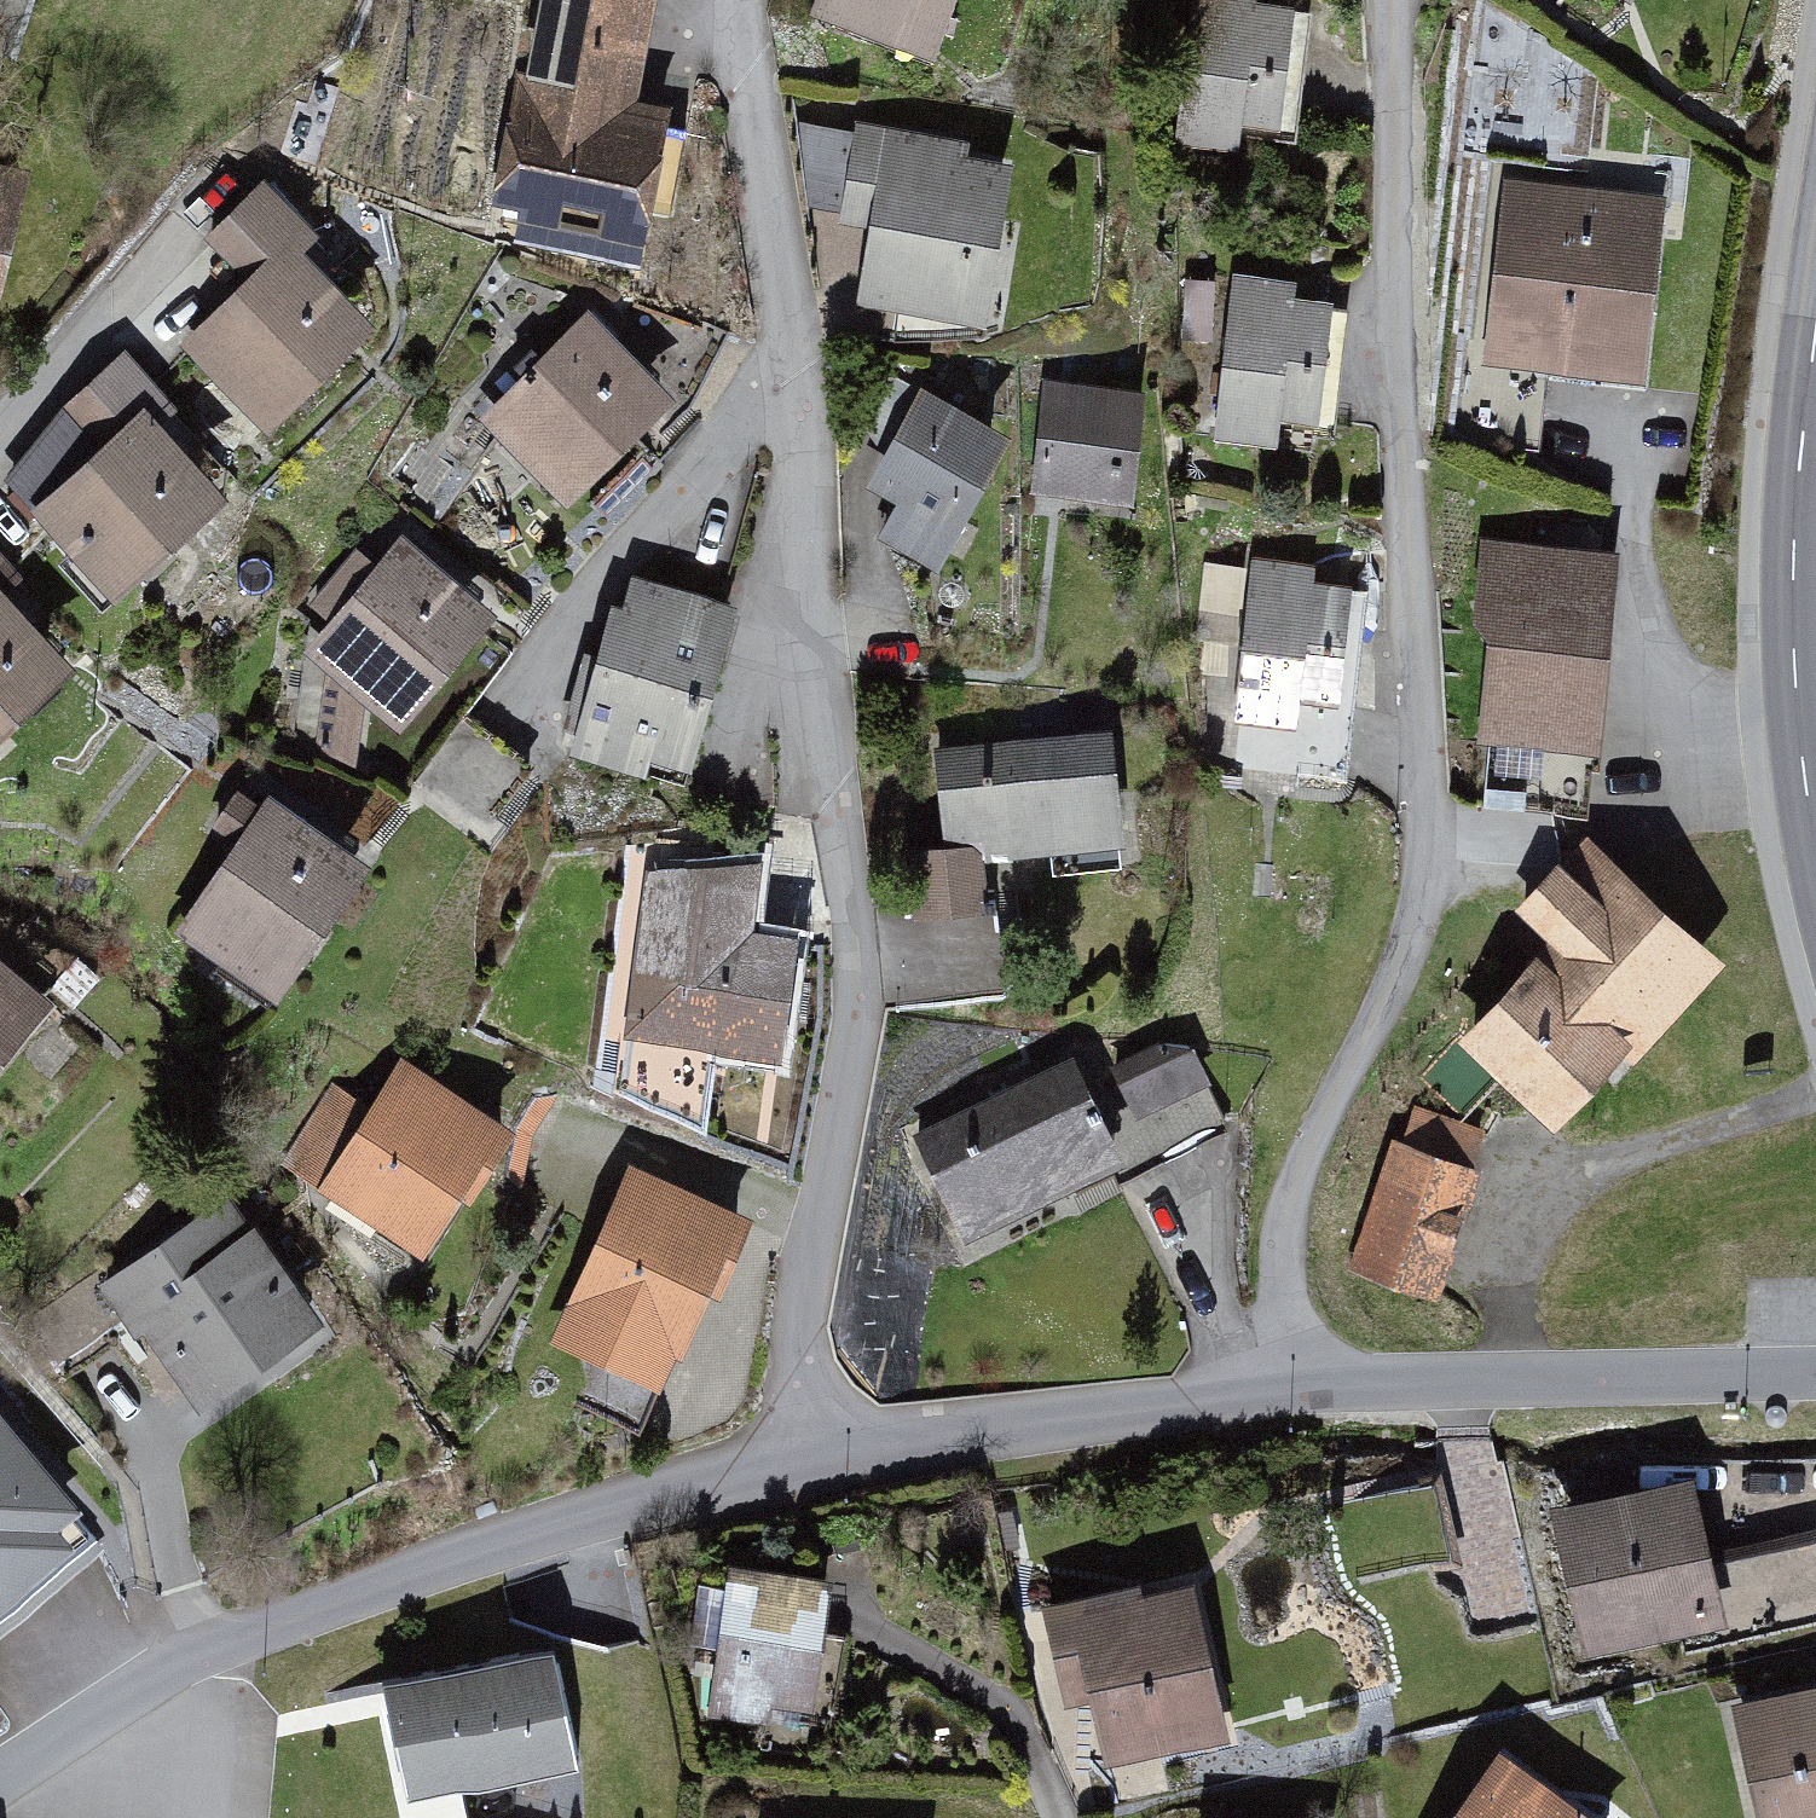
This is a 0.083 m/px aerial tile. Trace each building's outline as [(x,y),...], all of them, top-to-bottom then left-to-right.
[(496,201),(523,205),(516,242),(637,265),(668,98),(640,93),(657,0),(533,0),(496,201)] [(954,0),(814,0),(810,12),(934,56),(954,0)] [(1174,146),(1239,153),(1242,122),(1283,126),(1296,3),(1264,0),(1189,0),(1174,146)] [(975,140),(854,120),(837,218),(874,224),(861,304),(988,326),(1014,169),(972,162),(975,140)] [(35,165),(0,157),(0,316),(35,165)] [(1666,191),(1504,174),(1484,363),(1646,380),(1666,191)] [(326,241),(265,177),(207,232),(244,271),(216,298),(226,308),(187,345),(280,442),(390,337),(311,255),(326,241)] [(1296,278),(1232,271),(1214,437),(1279,444),(1282,418),(1319,422),(1332,298),(1294,294),(1296,278)] [(676,393),(588,306),(479,416),(567,503),(676,393)] [(173,401),(123,345),(4,478),(114,596),(226,490),(153,419),(173,401)] [(1149,392),(1041,378),(1027,487),(1135,501),(1149,392)] [(1017,445),(920,388),(867,477),(895,494),(871,535),(940,575),(1017,445)] [(497,610),(400,532),(303,650),(400,725),(497,610)] [(1620,550),(1481,536),(1472,623),(1491,644),(1481,738),(1599,751),(1620,550)] [(0,550),(0,751),(79,674),(1,595),(23,574),(0,550)] [(1350,582),(1311,578),(1313,560),(1252,554),(1235,718),(1296,724),(1299,702),(1338,705),(1350,582)] [(633,572),(625,603),(611,599),(570,751),(646,772),(651,753),(694,765),(739,600),(633,572)] [(988,909),(983,857),(1126,842),(1113,726),(933,745),(944,843),(910,847),(917,916),(988,909)] [(370,860),(267,792),(177,927),(280,995),(370,860)] [(1555,944),(1460,1043),(1557,1136),(1724,963),(1589,834),(1518,908),(1555,944)] [(762,857),(650,867),(624,1037),(782,1058),(798,931),(755,926),(762,857)] [(0,954),(0,1064),(54,999),(0,954)] [(1110,1063),(1137,1118),(1210,1082),(1191,1045),(1156,1041),(1110,1063)] [(1125,1160),(1072,1052),(912,1130),(964,1238),(1125,1160)] [(402,1053),(317,1185),(422,1252),(461,1192),(470,1197),(516,1126),(507,1120),(402,1053)] [(1392,1142),(1351,1257),(1438,1288),(1479,1173),(1392,1142)] [(719,1292),(754,1212),(629,1158),(551,1340),(659,1386),(675,1349),(682,1352),(710,1288),(719,1292)] [(230,1187),(99,1282),(136,1333),(144,1328),(202,1408),(325,1318),(267,1239),(230,1187)] [(87,1537),(0,1431),(0,1608),(87,1537)] [(1730,1626),(1693,1471),(1548,1506),(1585,1661),(1730,1626)] [(847,1599),(737,1581),(714,1726),(824,1744),(847,1599)] [(1139,1590),(1044,1608),(1064,1712),(1093,1707),(1105,1774),(1239,1749),(1211,1602),(1154,1612),(1139,1590)] [(548,1660),(390,1691),(411,1797),(569,1766),(548,1660)] [(1730,1705),(1758,1817),(1815,1817),(1815,1684),(1730,1705)] [(1498,1750),(1449,1817),(1594,1817),(1498,1750)]
